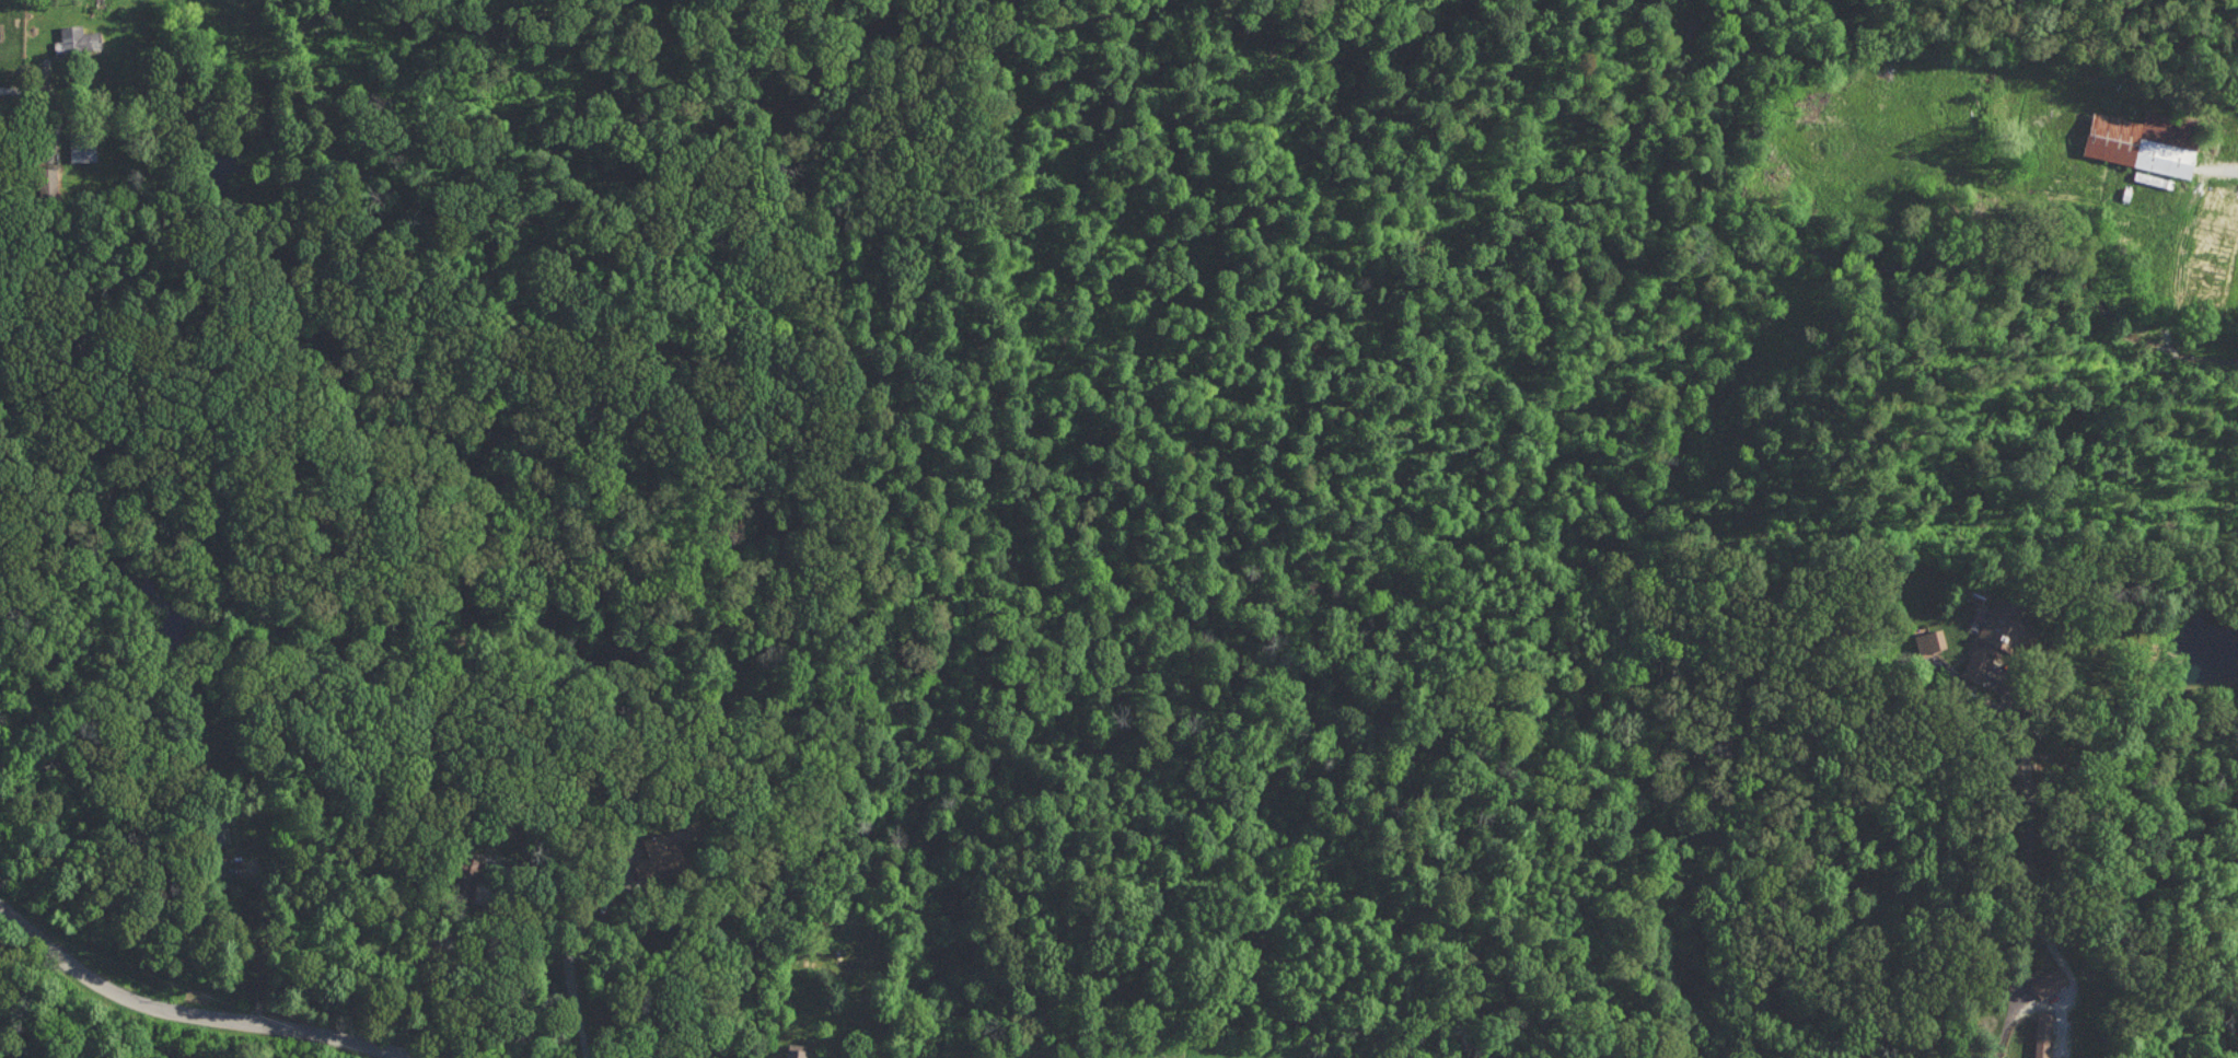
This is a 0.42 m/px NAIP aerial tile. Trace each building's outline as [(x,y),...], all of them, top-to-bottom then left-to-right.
[(2076,155),(2189,178),(2195,149),(2137,137),(2140,122),(2085,111),(2076,155)] [(70,133),(71,161),(88,160),(87,142),(94,142),(94,132),(70,133)] [(1963,675),(1985,683),(1998,645),(2006,648),(2011,635),(2021,638),(2024,628),(2026,629),(2033,608),(1996,595),(1980,641),(1975,640),(1963,675)] [(1920,654),(1948,647),(1943,628),(1915,636),(1920,654)] [(2068,986),(2061,968),(2032,978),(2039,996),(2068,986)] [(2052,1011),(2038,1011),(2037,1057),(2051,1057),(2052,1011)] [(809,1048),(789,1046),(788,1057),(808,1057),(809,1048)]
